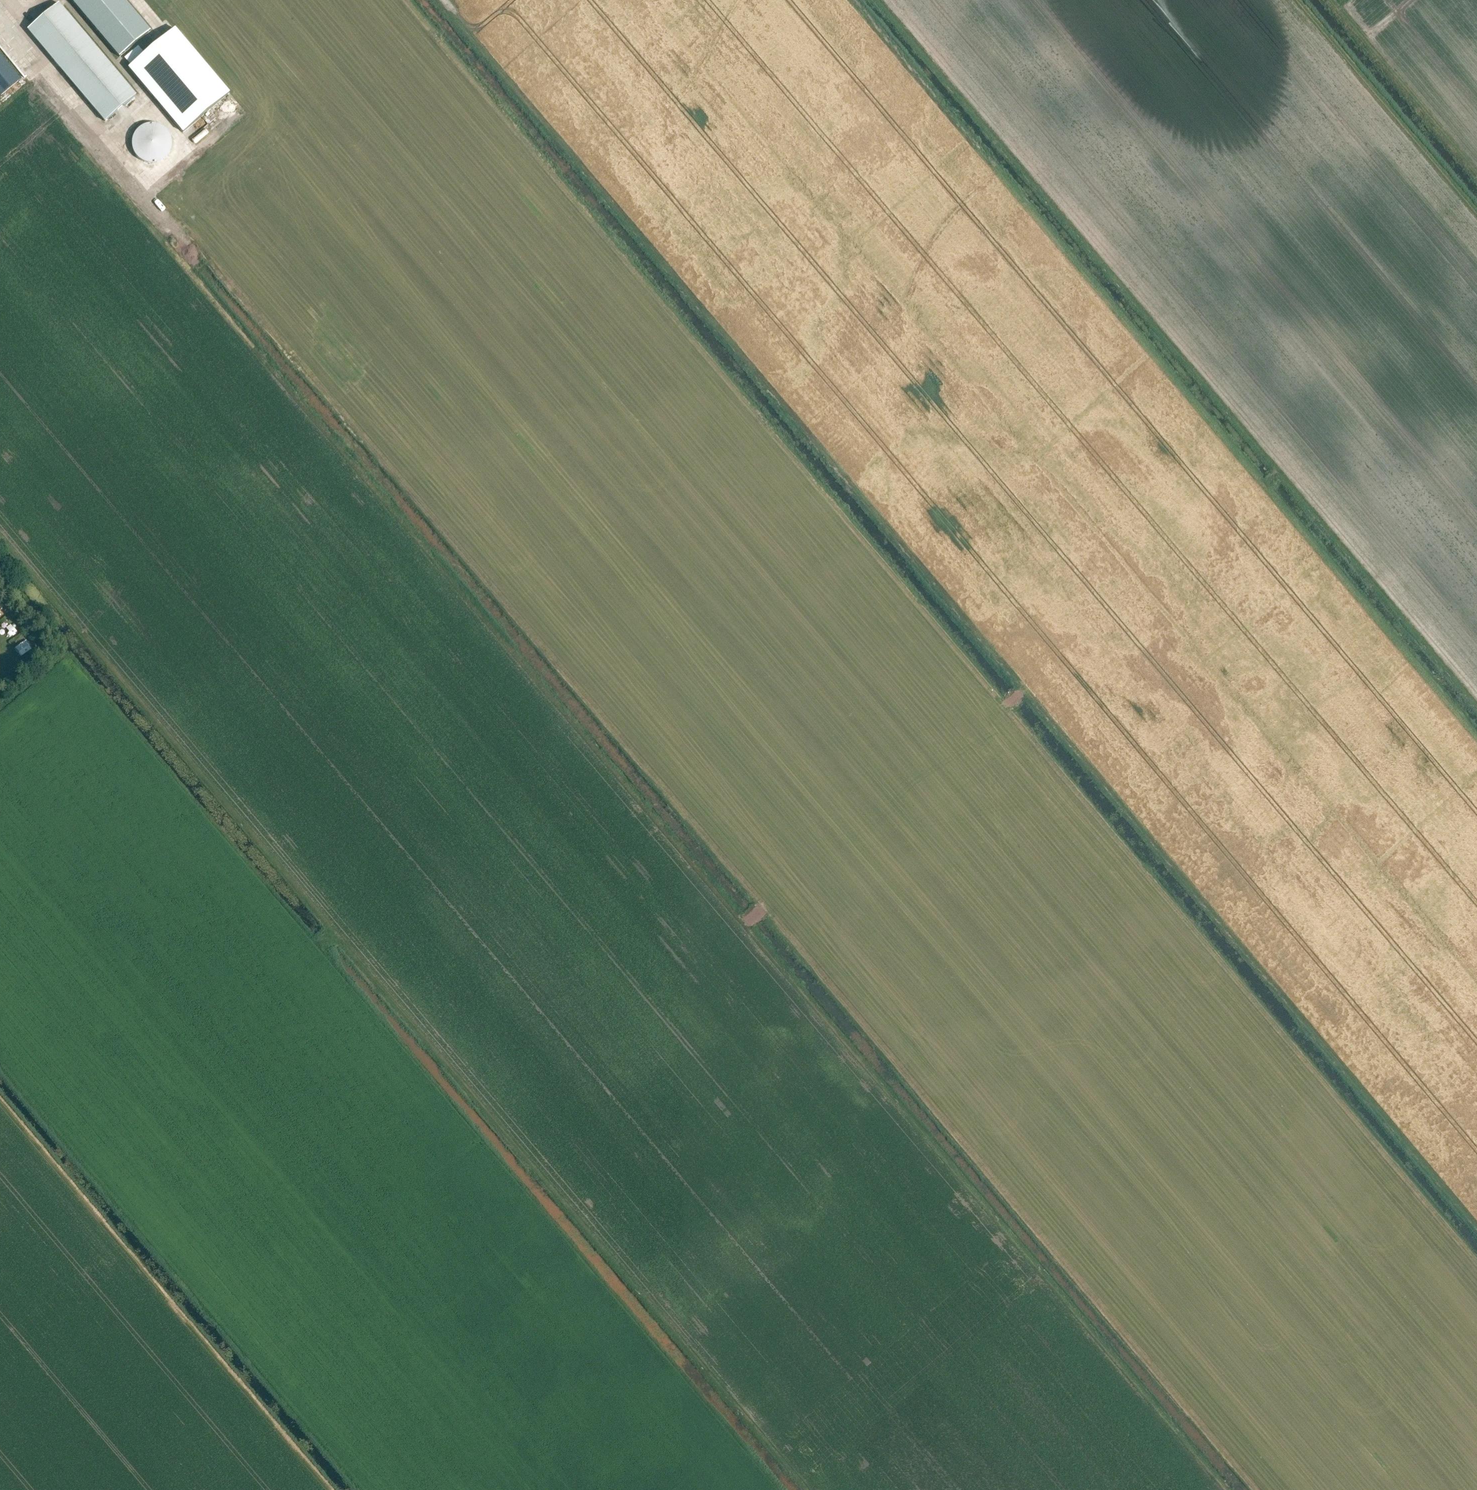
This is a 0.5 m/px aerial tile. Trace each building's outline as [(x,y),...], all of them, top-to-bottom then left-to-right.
[(120,57),(150,31),(124,0),(71,0),(120,57)] [(27,30),(105,122),(136,96),(58,4),(27,30)] [(175,29),(128,68),(183,133),(230,94),(175,29)] [(139,46),(144,53),(156,43),(150,36),(139,46)] [(20,80),(0,55),(0,96),(18,82),(21,87),(26,83),(22,78),(20,80)] [(212,133),(218,139),(235,122),(229,116),(212,133)] [(169,125),(133,126),(135,162),(170,160),(169,125)]
